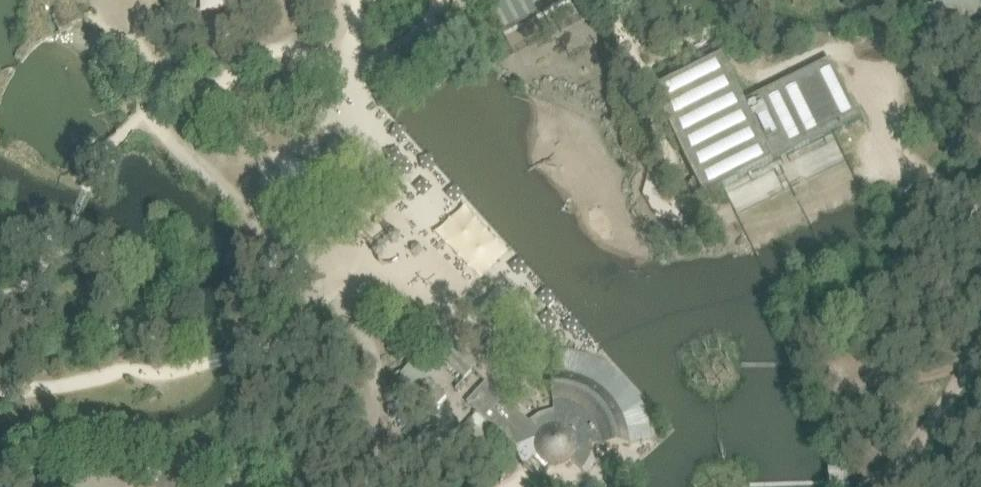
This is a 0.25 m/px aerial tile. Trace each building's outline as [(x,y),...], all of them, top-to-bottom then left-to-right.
[(502,31),(564,0),(493,0),(487,3),(488,6),(502,31)] [(833,132),(860,119),(831,60),(744,103),(722,57),(718,59),(710,63),(704,66),(653,91),(680,147),(697,181),(699,185),(702,192),(704,196),(709,193),(723,186),(776,160),(833,132)] [(371,84),(364,87),(368,99),(375,96),(371,84)] [(472,369),(450,348),(441,357),(465,377),(472,369)] [(630,430),(631,442),(651,439),(649,422),(644,406),(635,391),(624,378),(612,368),(599,360),(585,355),(569,352),(554,351),(553,371),(569,372),(582,376),(595,381),(604,388),(615,397),(623,409),(627,419),(630,430)] [(402,377),(397,382),(431,413),(446,396),(426,378),(431,373),(415,359),(400,375),(402,377)] [(487,382),(467,402),(516,446),(537,437),(536,444),(537,451),(539,456),(542,460),(548,463),(553,465),(559,466),(567,464),(572,461),(584,469),(592,457),(593,443),(631,442),(630,430),(627,419),(623,409),(615,397),(604,388),(595,381),(582,376),(569,372),(553,371),(555,409),(541,412),(530,421),(487,382)] [(427,430),(429,422),(421,419),(419,428),(427,430)]
